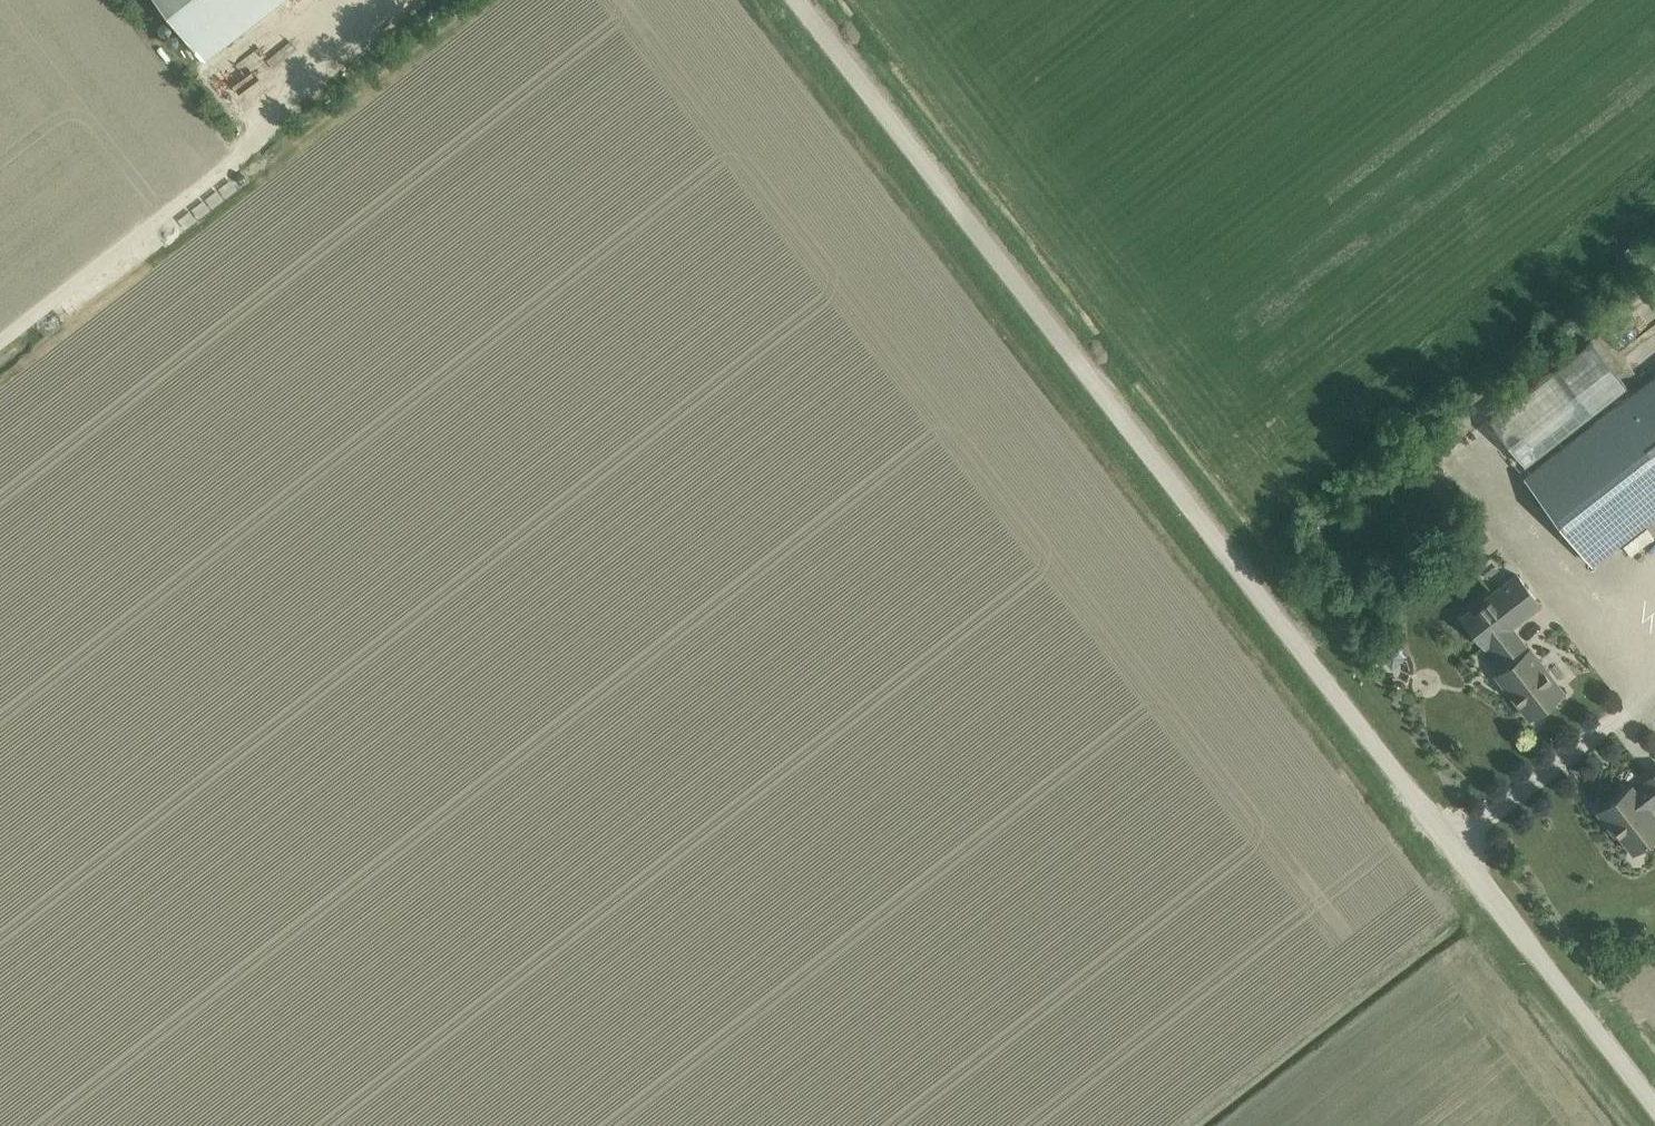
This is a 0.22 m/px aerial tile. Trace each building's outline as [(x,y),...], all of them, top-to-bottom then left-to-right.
[(204,57),(278,0),(160,0),(204,57)] [(1525,465),(1626,387),(1590,341),(1489,419),(1525,465)] [(1654,514),(1654,376),(1525,476),(1592,563),(1654,514)] [(1484,646),(1488,643),(1506,666),(1495,674),(1529,718),(1563,692),(1529,648),(1528,649),(1510,626),(1539,603),(1516,574),(1461,616),(1484,646)] [(1645,778),(1647,780),(1634,790),(1630,785),(1600,809),(1633,852),(1654,835),(1654,817),(1644,802),(1654,793),(1654,771),(1645,778)]
